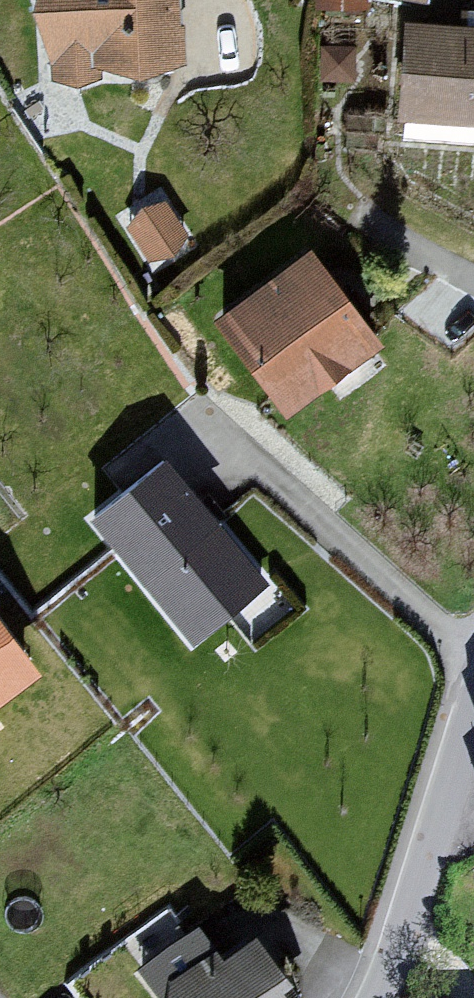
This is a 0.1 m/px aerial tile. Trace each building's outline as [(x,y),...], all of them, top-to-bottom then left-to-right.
[(175,0),(40,0),(45,63),(179,55),(175,0)] [(282,9),(350,12),(351,0),(283,0),(282,9)] [(381,22),(372,115),(473,125),(473,31),(381,22)] [(151,202),(113,231),(141,268),(179,239),(151,202)] [(294,244),(189,322),(261,418),(366,341),(294,244)] [(143,453),(70,513),(180,642),(252,582),(143,453)] [(41,662),(0,610),(0,695),(41,662)] [(138,963),(165,997),(292,997),(279,981),(292,971),(253,918),(215,946),(195,920),(138,963)]
